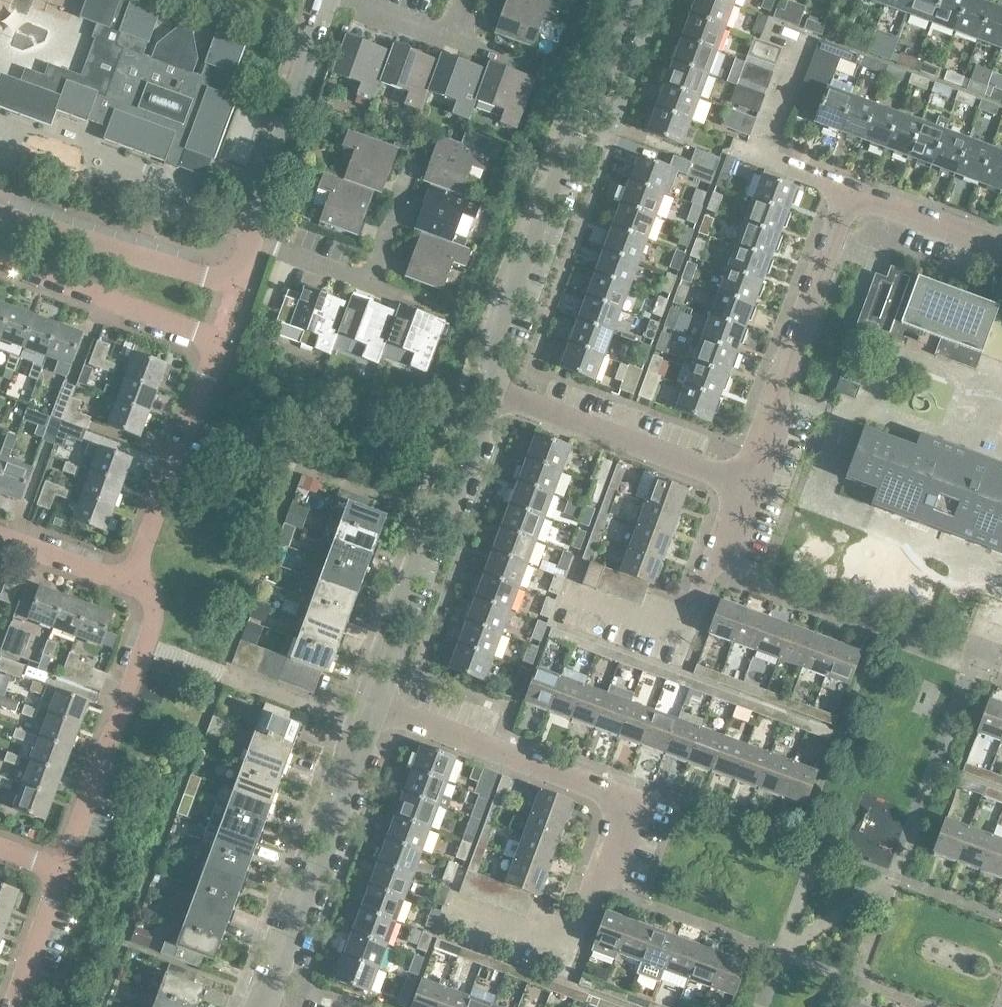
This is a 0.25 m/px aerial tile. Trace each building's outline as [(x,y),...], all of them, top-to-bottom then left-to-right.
[(50,127),(56,111),(86,122),(87,120),(107,128),(103,140),(164,162),(172,141),(185,146),(178,167),(205,177),(212,159),(214,160),(236,98),(224,94),(232,74),(234,74),(246,43),(216,32),(204,63),(205,64),(201,76),(192,73),(197,59),(192,29),(180,25),(156,44),(151,58),(143,54),(147,42),(148,43),(160,11),(130,0),(129,3),(122,0),(86,0),(79,18),(96,24),(91,38),(96,39),(91,52),(88,55),(80,76),(48,64),(43,76),(24,69),(20,81),(0,74),(0,108),(50,127)] [(10,0),(0,0),(0,26),(10,0)] [(66,18),(73,0),(35,0),(33,5),(66,18)] [(500,17),(522,26),(516,42),(532,48),(543,19),(555,23),(561,6),(545,0),(506,0),(500,17)] [(720,0),(696,0),(696,1),(694,0),(692,0),(687,14),(690,15),(724,28),(732,5),(720,0)] [(761,7),(770,11),(773,0),(764,0),(761,7)] [(884,5),(907,13),(912,0),(885,0),(884,5)] [(907,13),(931,22),(939,0),(912,0),(907,13)] [(931,22),(954,31),(965,0),(939,0),(931,22)] [(954,31),(977,39),(989,6),(981,2),(982,0),(965,0),(954,31)] [(775,9),(773,17),(781,20),(797,26),(804,8),(787,2),(784,12),(775,9)] [(990,6),(989,6),(977,39),(1000,48),(1001,43),(1001,6),(991,2),(990,6)] [(759,14),(752,31),(761,34),(767,17),(759,14)] [(724,28),(690,15),(687,24),(684,23),(678,38),(682,39),(715,51),(724,28)] [(824,26),(807,20),(804,28),(821,34),(824,26)] [(847,34),(830,28),(827,37),(844,43),(847,34)] [(890,61),(898,38),(876,30),(867,53),(890,61)] [(373,102),(380,82),(386,66),(389,57),(391,51),(361,40),(361,41),(345,35),(331,73),(360,83),(356,96),(373,102)] [(867,51),(870,43),(853,37),(850,45),(867,51)] [(715,51),(682,39),(678,47),(675,46),(670,61),(673,62),(707,74),(715,51)] [(775,65),(781,49),(754,39),(748,55),(775,65)] [(838,60),(839,57),(842,49),(819,40),(815,51),(838,60)] [(428,91),(434,75),(439,60),(409,49),(404,62),(389,57),(386,66),(380,82),(408,92),(404,105),(421,111),(428,91)] [(859,55),(842,49),(839,57),(855,63),(859,55)] [(838,60),(815,51),(811,63),(834,71),(838,60)] [(914,69),(917,60),(900,54),(897,63),(914,69)] [(476,100),(475,100),(481,84),(482,84),(485,75),(487,69),(457,58),(449,81),(434,75),(428,91),(456,101),(452,114),(469,120),(476,100)] [(879,72),(882,64),(865,58),(862,66),(879,72)] [(707,74),(673,62),(670,71),(667,69),(661,84),(664,85),(698,98),(707,74)] [(766,89),(772,72),(745,62),(739,79),(766,89)] [(834,71),(811,63),(807,74),(830,82),(834,71)] [(937,77),(940,69),(923,63),(920,71),(937,77)] [(902,81),(905,72),(889,66),(886,75),(902,81)] [(475,100),(476,100),(504,110),(499,123),(516,129),(535,78),(505,67),(500,81),(485,75),(482,84),(481,84),(475,100)] [(960,86),(963,77),(947,71),(944,80),(960,86)] [(825,93),(827,88),(828,88),(830,82),(807,74),(803,84),(825,93)] [(925,89),(929,81),(912,75),(909,83),(925,89)] [(983,94),(986,86),(970,80),(967,88),(983,94)] [(949,98),(952,89),(935,83),(932,92),(949,98)] [(821,105),(825,93),(803,84),(798,96),(821,105)] [(698,98),(664,85),(661,94),(658,93),(653,107),(656,109),(690,121),(698,98)] [(737,85),(731,102),(758,112),(764,95),(737,85)] [(828,88),(827,88),(825,93),(821,105),(817,116),(814,122),(824,125),(823,128),(837,134),(839,130),(851,97),(828,88)] [(994,89),(990,97),(1001,101),(1001,92),(994,89)] [(972,107),(975,98),(959,92),(955,100),(972,107)] [(817,116),(821,105),(798,96),(794,108),(817,116)] [(861,142),(862,139),(874,105),(851,97),(839,130),(847,134),(846,137),(861,142)] [(995,115),(998,107),(982,101),(979,109),(995,115)] [(884,151),(885,148),(898,114),(874,105),(862,139),(870,142),(869,145),(884,151)] [(690,121),(656,109),(653,117),(649,116),(644,130),(647,132),(681,144),(690,121)] [(722,125),(749,135),(755,119),(728,109),(722,125)] [(907,160),(908,156),(921,123),(898,114),(885,148),(894,151),(892,154),(907,160)] [(944,131),(921,123),(908,156),(917,159),(916,163),(930,168),(932,165),(944,131)] [(359,185),(360,185),(365,170),(387,178),(398,148),(348,129),(342,146),(354,151),(343,179),(359,185)] [(954,177),(955,173),(967,140),(944,131),(932,165),(940,168),(939,171),(954,177)] [(423,181),(430,184),(430,183),(445,189),(461,195),(461,194),(472,167),(484,171),(490,154),(440,135),(423,181)] [(977,185),(978,182),(990,148),(967,140),(955,173),(963,176),(962,180),(977,185)] [(508,146),(503,155),(512,160),(517,150),(508,146)] [(1001,191),(1001,189),(1001,153),(990,148),(978,182),(987,185),(986,188),(1000,194),(1001,191)] [(715,171),(719,158),(695,150),(691,162),(715,171)] [(626,180),(629,181),(663,193),(672,169),(638,157),(635,166),(631,165),(626,180)] [(691,162),(686,175),(710,184),(715,171),(691,162)] [(716,186),(724,189),(730,173),(722,169),(716,186)] [(319,222),(335,228),(357,236),(363,220),(374,190),(360,185),(359,185),(343,179),(324,172),(317,189),(330,193),(319,222)] [(787,212),(790,203),(793,204),(799,190),(795,189),(795,188),(762,176),(753,199),(787,212)] [(617,203),(621,204),(654,217),(663,193),(629,181),(626,190),(623,188),(617,203)] [(427,233),(436,236),(452,242),(462,214),(475,219),(481,202),(461,194),(461,195),(445,189),(430,183),(430,184),(419,213),(432,218),(427,233)] [(488,191),(484,200),(493,204),(497,195),(488,191)] [(713,192),(707,209),(716,212),(722,195),(713,192)] [(778,235),(781,226),(785,228),(790,213),(787,212),(753,199),(745,223),(778,235)] [(609,226),(612,228),(646,240),(654,217),(621,204),(618,213),(614,211),(609,226)] [(693,204),(687,221),(695,224),(701,208),(693,204)] [(705,216),(699,232),(707,235),(713,219),(705,216)] [(770,258),(773,250),(776,251),(781,236),(778,235),(745,223),(736,246),(770,258)] [(600,250),(603,251),(637,263),(646,240),(612,228),(609,236),(606,235),(600,250)] [(684,228),(678,244),(687,247),(693,231),(684,228)] [(472,250),(452,242),(436,236),(427,233),(421,231),(404,277),(442,291),(453,262),(465,267),(472,250)] [(696,239),(690,255),(699,258),(705,242),(696,239)] [(761,282),(764,273),(767,274),(773,259),(770,258),(736,246),(727,269),(761,282)] [(592,273),(595,274),(629,286),(637,263),(603,251),(600,259),(597,258),(592,273)] [(676,251),(670,267),(678,271),(684,254),(676,251)] [(688,262),(682,279),(690,282),(696,265),(688,262)] [(871,285),(856,326),(902,343),(904,337),(919,342),(923,332),(940,338),(934,354),(975,370),(981,354),(999,306),(890,266),(882,289),(871,285)] [(753,305),(756,296),(759,297),(764,283),(761,282),(727,269),(719,292),(753,305)] [(583,296),(586,297),(620,310),(629,286),(595,274),(592,283),(589,281),(583,296)] [(667,274),(661,291),(669,294),(676,277),(667,274)] [(679,285),(673,302),(681,305),(688,289),(679,285)] [(339,335),(345,319),(344,319),(349,304),(319,293),(303,287),(301,295),(287,290),(276,320),(303,330),(299,343),(331,354),(338,335),(339,335)] [(744,328),(747,320),(750,321),(756,306),(753,305),(719,292),(710,316),(744,328)] [(580,305),(574,319),(578,321),(611,333),(620,310),(586,297),(583,306),(580,305)] [(658,297),(652,314),(661,317),(667,301),(658,297)] [(345,319),(339,335),(366,345),(362,357),(379,363),(386,344),(387,344),(393,328),(392,328),(395,319),(397,313),(367,302),(359,324),(345,319)] [(0,304),(0,336),(10,308),(0,304)] [(10,308),(0,336),(0,338),(22,347),(33,316),(10,308)] [(670,309),(664,325),(673,328),(679,312),(670,309)] [(393,328),(387,344),(414,354),(410,366),(427,372),(445,322),(415,311),(410,324),(395,319),(392,328),(393,328)] [(58,325),(33,316),(22,347),(47,355),(58,325)] [(735,351),(738,343),(742,344),(747,329),(744,328),(710,316),(702,339),(735,351)] [(603,356),(611,333),(578,321),(575,329),(571,328),(566,343),(569,344),(603,356)] [(650,321),(644,337),(652,340),(658,324),(650,321)] [(58,325),(47,355),(59,360),(54,373),(65,377),(70,364),(81,334),(58,325)] [(262,340),(259,334),(254,332),(251,341),(260,345),(262,340)] [(662,332),(656,349),(664,352),(670,335),(662,332)] [(727,375),(730,366),(733,367),(739,353),(735,351),(702,339),(693,362),(727,375)] [(104,360),(110,345),(98,341),(89,364),(114,373),(117,365),(104,360)] [(561,367),(594,380),(603,356),(569,344),(566,352),(563,351),(557,366),(561,367)] [(641,344),(635,361),(644,364),(650,347),(641,344)] [(126,378),(156,389),(165,365),(135,354),(126,378)] [(5,368),(13,371),(18,358),(10,355),(5,368)] [(647,372),(656,375),(662,359),(653,355),(647,372)] [(718,398),(721,389),(725,391),(730,376),(727,375),(693,362),(685,386),(718,398)] [(29,377),(38,380),(42,367),(34,364),(29,377)] [(845,364),(835,391),(855,398),(865,372),(845,364)] [(628,365),(622,382),(620,389),(633,394),(641,370),(628,365)] [(660,377),(656,375),(647,372),(638,396),(651,401),(660,377)] [(81,373),(77,383),(86,386),(89,376),(81,373)] [(106,387),(103,396),(118,401),(148,412),(156,389),(126,378),(121,391),(107,386),(106,387)] [(92,392),(103,396),(106,387),(95,383),(92,392)] [(685,386),(676,410),(709,422),(713,413),(716,414),(721,399),(718,398),(685,386)] [(61,393),(52,417),(65,421),(73,398),(61,393)] [(73,398),(65,421),(88,430),(93,417),(79,412),(83,401),(73,398)] [(148,412),(118,401),(109,425),(139,436),(148,412)] [(52,417),(43,440),(56,445),(65,421),(52,417)] [(65,421),(56,445),(65,448),(69,437),(84,442),(88,430),(65,421)] [(870,505),(1001,554),(1001,464),(920,433),(915,446),(864,427),(845,479),(876,490),(870,505)] [(7,461),(16,437),(8,434),(0,455),(0,480),(7,461)] [(527,459),(527,458),(561,471),(569,447),(536,434),(532,444),(529,443),(524,457),(527,459)] [(35,458),(40,445),(32,442),(27,455),(35,458)] [(89,443),(84,455),(96,459),(92,471),(122,483),(130,459),(100,448),(89,443)] [(589,481),(594,483),(602,486),(611,462),(598,457),(589,481)] [(527,458),(527,459),(524,467),(521,466),(515,481),(518,482),(552,494),(561,471),(527,458)] [(31,469),(7,461),(0,480),(0,492),(20,500),(31,469)] [(63,471),(76,475),(79,467),(67,462),(63,471)] [(608,488),(617,491),(625,467),(617,464),(608,488)] [(113,506),(122,483),(92,471),(83,495),(113,506)] [(644,472),(634,497),(646,501),(679,513),(687,490),(654,478),(655,477),(644,472)] [(306,476),(302,487),(316,492),(320,481),(306,476)] [(37,505),(49,509),(55,494),(67,499),(70,490),(46,481),(37,505)] [(518,482),(515,490),(512,489),(507,504),(510,505),(510,504),(544,517),(552,494),(518,482)] [(602,486),(594,483),(588,499),(596,503),(602,486)] [(340,488),(329,518),(379,536),(386,516),(373,511),(376,501),(340,488)] [(113,506),(83,495),(74,519),(104,530),(113,506)] [(605,495),(600,511),(608,514),(614,498),(605,495)] [(679,513),(646,501),(637,525),(670,537),(679,513)] [(291,504),(284,522),(301,528),(307,510),(291,504)] [(501,528),(535,541),(544,517),(510,504),(510,505),(507,514),(503,512),(498,527),(501,528)] [(594,510),(585,507),(579,523),(588,526),(594,510)] [(372,555),(379,536),(329,518),(322,537),(372,555)] [(597,518),(591,534),(600,538),(606,521),(597,518)] [(55,519),(53,525),(60,528),(62,521),(55,519)] [(670,537),(637,525),(628,548),(661,560),(670,537)] [(501,528),(498,537),(495,536),(489,551),(493,552),(526,564),(535,541),(501,528)] [(577,529),(571,546),(579,549),(585,532),(577,529)] [(365,575),(372,555),(322,537),(315,557),(326,561),(365,575)] [(588,542),(582,559),(590,561),(591,562),(597,545),(588,542)] [(620,572),(626,575),(637,579),(649,583),(652,584),(661,560),(628,548),(620,572)] [(274,550),(270,561),(285,567),(289,555),(274,550)] [(557,568),(566,571),(572,554),(563,551),(557,568)] [(493,552),(489,560),(486,559),(481,574),(484,575),(518,587),(526,564),(493,552)] [(358,594),(365,575),(326,561),(319,580),(358,594)] [(590,561),(582,584),(594,589),(602,566),(591,562),(590,561)] [(594,589),(596,590),(606,593),(614,570),(602,566),(594,589)] [(606,593),(617,597),(626,575),(620,572),(614,570),(606,593)] [(9,603),(18,580),(6,575),(0,591),(0,600),(9,603)] [(484,575),(481,583),(478,582),(472,597),(475,598),(509,610),(518,587),(484,575)] [(549,591),(557,594),(563,578),(555,575),(549,591)] [(626,575),(617,597),(629,602),(637,579),(626,575)] [(641,606),(646,591),(649,583),(637,579),(629,602),(641,606)] [(312,600),(350,615),(358,594),(319,580),(312,600)] [(24,590),(15,612),(53,627),(64,596),(40,588),(37,595),(24,590)] [(77,636),(88,606),(65,597),(54,627),(77,636)] [(475,598),(472,607),(469,605),(464,620),(467,621),(501,634),(509,610),(475,598)] [(540,614),(549,617),(555,601),(546,598),(540,614)] [(343,634),(350,615),(312,600),(304,620),(343,634)] [(720,600),(708,633),(731,642),(744,609),(720,600)] [(254,604),(249,616),(265,622),(270,610),(254,604)] [(111,614),(88,606),(77,636),(100,644),(111,614)] [(755,650),(767,617),(744,609),(731,642),(755,650)] [(778,659),(790,626),(767,617),(755,650),(778,659)] [(336,653),(343,634),(304,620),(297,639),(336,653)] [(467,621),(464,630),(460,629),(455,643),(458,645),(492,657),(501,634),(467,621)] [(532,638),(540,641),(546,624),(538,621),(532,638)] [(247,622),(240,640),(253,645),(256,646),(263,627),(247,622)] [(802,668),(814,635),(790,626),(778,659),(802,668)] [(10,627),(4,642),(25,649),(30,635),(10,627)] [(551,628),(548,636),(565,643),(569,634),(551,628)] [(825,676),(837,643),(814,635),(802,668),(825,676)] [(575,636),(571,645),(589,651),(592,642),(575,636)] [(336,653),(297,639),(290,658),(298,662),(310,666),(321,670),(328,673),(336,653)] [(244,668),(253,645),(240,640),(232,663),(244,668)] [(52,658),(57,645),(48,641),(43,655),(52,658)] [(822,686),(845,695),(861,652),(837,643),(825,676),(822,686)] [(529,644),(523,660),(532,663),(538,647),(529,644)] [(256,672),(264,649),(256,646),(253,645),(244,668),(256,672)] [(458,645),(455,653),(452,652),(446,667),(450,668),(449,668),(483,681),(492,657),(458,645)] [(598,645),(595,653),(612,660),(615,651),(598,645)] [(276,653),(264,649),(256,672),(267,676),(276,653)] [(61,677),(85,686),(92,666),(76,660),(78,655),(70,652),(61,677)] [(287,657),(276,653),(267,676),(279,680),(287,657)] [(621,653),(618,662),(635,668),(639,660),(621,653)] [(0,659),(0,672),(19,679),(24,666),(1,657),(0,659)] [(298,662),(290,658),(287,657),(279,680),(290,685),(298,662)] [(310,666),(298,662),(290,685),(301,689),(310,666)] [(645,662),(642,671),(659,677),(662,668),(645,662)] [(301,689),(313,693),(321,670),(310,666),(301,689)] [(717,682),(720,673),(703,667),(700,676),(717,682)] [(521,668),(514,685),(522,689),(529,671),(521,668)] [(536,668),(524,701),(548,709),(560,677),(536,668)] [(668,670),(665,679),(682,685),(685,677),(668,670)] [(726,676),(723,684),(740,691),(743,682),(726,676)] [(548,709),(571,718),(583,685),(560,677),(548,709)] [(688,688),(685,697),(691,699),(694,690),(705,694),(709,685),(692,679),(688,688)] [(30,692),(42,696),(46,688),(33,683),(30,692)] [(750,684),(746,693),(764,699),(767,691),(750,684)] [(594,727),(607,694),(583,685),(571,718),(594,727)] [(715,687),(712,696),(729,703),(732,694),(715,687)] [(58,690),(49,714),(79,725),(88,701),(58,690)] [(773,693),(770,702),(787,708),(790,699),(773,693)] [(618,735),(630,702),(607,694),(594,727),(618,735)] [(15,712),(19,703),(0,696),(0,706),(15,712)] [(738,696),(735,705),(752,711),(756,702),(738,696)] [(989,699),(977,732),(1000,740),(1001,735),(1001,704),(989,699)] [(796,701),(793,710),(810,717),(814,708),(796,701)] [(641,744),(653,711),(630,702),(618,735),(641,744)] [(217,703),(213,715),(221,719),(226,716),(228,712),(225,706),(217,703)] [(288,720),(291,712),(265,703),(255,731),(293,745),(301,725),(288,720)] [(762,705),(759,713),(776,720),(779,711),(762,705)] [(21,715),(34,720),(37,712),(24,707),(21,715)] [(820,710),(817,719),(834,725),(837,717),(820,710)] [(665,752),(677,720),(653,711),(641,744),(665,752)] [(785,713),(782,722),(799,728),(802,720),(785,713)] [(49,714),(41,738),(71,749),(79,725),(49,714)] [(677,720),(665,752),(688,761),(700,728),(677,720)] [(808,722),(805,730),(822,737),(825,728),(808,722)] [(723,737),(700,728),(688,761),(711,770),(723,737)] [(13,739),(25,743),(28,735),(16,730),(13,739)] [(248,750),(286,764),(293,745),(255,731),(248,750)] [(735,778),(747,745),(723,737),(711,770),(735,778)] [(41,738),(32,762),(62,773),(71,749),(41,738)] [(758,787),(770,754),(747,745),(735,778),(758,787)] [(414,754),(409,769),(412,770),(412,769),(446,781),(455,758),(421,746),(418,755),(414,754)] [(279,784),(286,764),(248,750),(240,770),(279,784)] [(4,762),(17,766),(20,758),(7,753),(4,762)] [(781,795),(793,763),(770,754),(758,787),(781,795)] [(32,762),(23,785),(53,796),(62,773),(32,762)] [(793,763),(781,795),(805,804),(810,789),(814,780),(817,771),(793,763)] [(972,765),(969,774),(986,780),(989,772),(972,765)] [(475,792),(479,794),(488,797),(497,773),(484,768),(475,792)] [(406,777),(400,792),(404,793),(404,792),(438,805),(447,808),(450,799),(441,795),(446,781),(412,769),(412,770),(409,778),(406,777)] [(234,789),(272,803),(279,784),(240,770),(234,789)] [(191,774),(185,791),(193,794),(199,777),(191,774)] [(992,782),(1001,786),(1001,776),(995,774),(992,782)] [(8,789),(12,781),(0,777),(0,786),(8,789)] [(960,777),(957,786),(975,792),(978,784),(960,777)] [(500,781),(493,799),(502,802),(509,785),(500,781)] [(23,785),(14,809),(45,820),(53,796),(23,785)] [(984,786),(980,794),(998,801),(1001,792),(984,786)] [(226,809),(265,823),(272,803),(234,789),(226,809)] [(531,813),(564,825),(572,801),(540,789),(531,813)] [(397,800),(392,815),(395,816),(429,828),(438,805),(404,792),(404,793),(400,801),(397,800)] [(481,814),(488,797),(479,794),(473,811),(481,814)] [(181,803),(178,813),(185,815),(186,816),(189,806),(181,803)] [(491,805),(485,823),(493,826),(500,808),(491,805)] [(219,828),(257,843),(265,823),(226,809),(219,828)] [(178,813),(173,824),(179,826),(185,823),(188,816),(186,816),(185,815),(178,813)] [(564,825),(531,813),(522,836),(555,849),(564,825)] [(389,824),(383,838),(386,840),(387,838),(421,851),(429,828),(395,816),(392,825),(389,824)] [(465,834),(473,837),(479,820),(471,817),(465,834)] [(945,818),(933,851),(956,860),(968,827),(945,818)] [(992,836),(968,827),(956,860),(980,869),(992,836)] [(212,848),(250,862),(257,843),(219,828),(212,848)] [(482,828),(476,846),(485,849),(491,832),(482,828)] [(169,833),(165,843),(171,845),(176,842),(178,837),(169,833)] [(555,849),(522,836),(513,860),(546,872),(555,849)] [(992,836),(980,869),(1001,877),(1001,839),(992,836)] [(380,847),(375,862),(378,863),(378,862),(412,874),(421,851),(387,838),(386,840),(383,848),(380,847)] [(456,858),(464,861),(470,844),(462,841),(456,858)] [(204,868),(243,882),(250,862),(212,848),(204,868)] [(474,852),(467,870),(476,873),(482,855),(474,852)] [(534,894),(538,896),(546,872),(513,860),(505,884),(512,886),(523,890),(534,894)] [(371,870),(366,885),(369,886),(370,885),(403,898),(412,874),(378,862),(378,863),(375,871),(371,870)] [(443,879),(451,882),(457,865),(449,862),(443,879)] [(197,887),(236,901),(243,882),(204,868),(197,887)] [(467,870),(459,892),(470,896),(478,874),(476,873),(467,870)] [(155,873),(152,881),(159,883),(162,876),(155,873)] [(481,900),(490,878),(478,874),(470,896),(481,900)] [(492,905),(501,882),(490,878),(481,900),(492,905)] [(512,886),(505,884),(501,882),(492,905),(504,909),(512,886)] [(18,891),(0,884),(0,911),(9,915),(18,891)] [(363,893),(358,908),(361,909),(395,921),(403,898),(370,885),(369,886),(366,895),(363,893)] [(434,902),(443,905),(449,888),(440,885),(434,902)] [(515,913),(523,890),(512,886),(504,909),(515,913)] [(229,921),(236,901),(197,887),(190,907),(229,921)] [(515,913),(526,917),(534,894),(523,890),(515,913)] [(221,941),(229,921),(190,907),(183,927),(221,941)] [(432,908),(426,925),(434,928),(440,911),(432,908)] [(354,917),(349,931),(352,933),(352,932),(386,945),(395,921),(361,909),(358,918),(354,917)] [(1,938),(9,915),(0,911),(0,938),(1,938)] [(629,920),(605,911),(593,944),(617,953),(629,920)] [(617,953),(640,961),(652,929),(629,920),(617,953)] [(136,927),(130,941),(147,948),(152,933),(136,927)] [(203,956),(214,960),(221,941),(183,927),(176,945),(165,941),(160,953),(199,967),(203,956)] [(640,961),(664,970),(676,937),(652,929),(640,961)] [(346,940),(340,955),(344,956),(377,968),(386,945),(352,932),(352,933),(349,941),(346,940)] [(417,948),(426,951),(432,935),(423,932),(417,948)] [(676,937),(664,970),(687,979),(699,946),(676,937)] [(437,938),(433,947),(451,953),(454,945),(437,938)] [(699,946),(687,979),(711,987),(723,954),(699,946)] [(460,947),(457,956),(474,962),(478,953),(460,947)] [(711,987),(734,996),(746,963),(723,954),(711,987)] [(335,980),(369,992),(377,968),(344,956),(341,964),(337,963),(332,978),(335,979),(335,980)] [(414,956),(408,972),(417,975),(423,959),(414,956)] [(483,956),(480,964),(498,971),(501,962),(483,956)] [(194,1006),(197,1006),(204,988),(193,983),(197,973),(170,963),(158,994),(194,1006)] [(507,964),(503,973),(521,979),(524,971),(507,964)] [(530,973),(527,981),(544,988),(548,979),(530,973)] [(406,978),(400,995),(408,998),(415,981),(406,978)] [(588,978),(585,987),(602,993),(605,984),(588,978)] [(422,979),(411,1006),(438,1006),(445,988),(447,981),(440,979),(438,985),(422,979)] [(553,981),(550,990),(568,997),(571,988),(553,981)] [(612,987),(609,995),(626,1002),(629,993),(612,987)] [(468,996),(445,988),(438,1006),(465,1006),(468,996)] [(577,990),(574,999),(591,1005),(594,997),(577,990)] [(158,994),(153,1006),(194,1006),(158,994)] [(632,1004),(640,1006),(650,1006),(652,1002),(635,995),(632,1004)] [(492,1005),(468,996),(465,1006),(491,1006),(492,1005)] [(597,1006),(617,1006),(618,1005),(600,999),(597,1006)]
